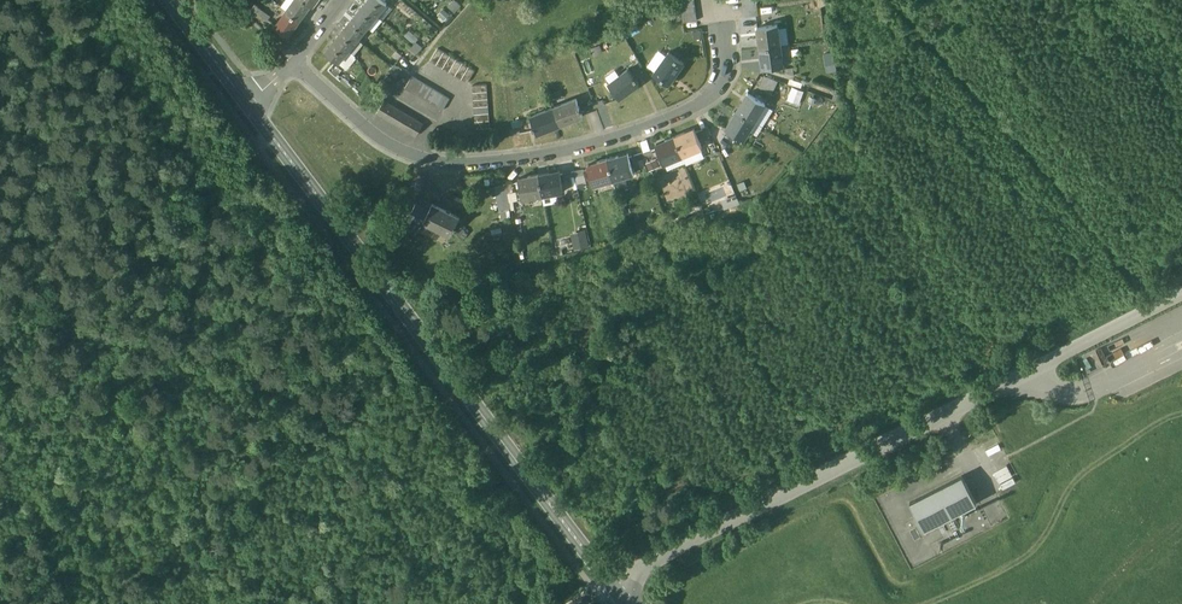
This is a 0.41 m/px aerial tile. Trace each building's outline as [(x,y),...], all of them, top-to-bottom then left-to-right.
[(287,9),(300,19),(311,3),(307,0),(294,0),(287,9)] [(384,0),(367,0),(364,4),(377,14),(387,3),(384,0)] [(756,0),(742,2),(743,9),(757,7),(756,0)] [(458,8),(451,2),(450,3),(452,6),(451,8),(455,11),(458,8)] [(259,7),(254,3),(251,7),(259,13),(260,11),(257,9),(259,7)] [(377,14),(364,4),(355,15),(367,26),(377,14)] [(695,6),(681,7),(682,15),(696,13),(695,6)] [(757,7),(743,9),(744,16),(758,15),(757,7)] [(300,19),(287,9),(276,25),(288,34),(300,19)] [(696,13),(682,15),(683,22),(697,20),(696,13)] [(367,26),(355,15),(345,27),(358,38),(367,26)] [(778,24),(757,27),(760,47),(780,45),(778,24)] [(358,38),(345,27),(336,39),(348,49),(358,38)] [(348,49),(336,39),(326,50),(338,61),(348,49)] [(419,50),(412,44),(411,45),(414,48),(412,50),(416,54),(419,50)] [(780,45),(760,47),(763,68),(783,65),(780,45)] [(444,51),(438,48),(430,60),(436,64),(444,51)] [(444,51),(436,64),(443,67),(450,55),(444,51)] [(683,63),(669,52),(654,72),(669,83),(683,63)] [(450,55),(443,67),(449,71),(456,59),(450,55)] [(456,59),(449,71),(455,75),(463,62),(456,59)] [(463,62),(455,75),(461,78),(469,66),(463,62)] [(399,73),(392,66),(389,70),(396,76),(399,73)] [(469,66),(461,78),(468,82),(475,70),(469,66)] [(628,68),(609,82),(619,97),(639,83),(636,78),(637,77),(635,75),(634,76),(628,68)] [(758,87),(772,93),(778,80),(764,74),(758,87)] [(418,79),(412,75),(405,87),(411,91),(418,79)] [(418,79),(411,91),(418,95),(425,83),(418,79)] [(431,86),(425,83),(418,95),(424,98),(431,86)] [(487,83),(472,84),(473,92),(487,91),(487,83)] [(800,103),(805,89),(792,85),(787,98),(800,103)] [(437,90),(431,86),(424,98),(430,102),(437,90)] [(437,90),(430,102),(436,106),(444,94),(437,90)] [(487,91),(473,92),(473,99),(488,98),(487,91)] [(765,103),(748,93),(737,110),(754,121),(765,103)] [(450,98),(444,94),(436,106),(443,109),(450,98)] [(488,98),(473,99),(474,106),(488,105),(488,98)] [(576,98),(553,106),(560,124),(583,115),(581,110),(582,109),(581,107),(580,107),(576,98)] [(390,103),(384,100),(377,111),(383,115),(390,103)] [(390,103),(383,115),(388,118),(395,106),(390,103)] [(488,105),(474,106),(475,113),(489,112),(488,105)] [(395,106),(388,118),(394,121),(401,110),(395,106)] [(560,124),(553,106),(531,115),(534,124),(533,125),(534,127),(535,127),(537,132),(560,124)] [(401,110),(394,121),(400,125),(406,113),(401,110)] [(754,121),(737,110),(726,128),(744,139),(754,121)] [(489,112),(475,113),(475,120),(489,119),(489,112)] [(406,113),(400,125),(405,128),(412,116),(406,113)] [(412,116),(405,128),(411,131),(418,120),(412,116)] [(489,119),(475,120),(476,128),(490,127),(489,119)] [(418,120),(411,131),(416,134),(423,123),(418,120)] [(490,127),(476,128),(476,135),(491,134),(490,127)] [(694,128),(675,136),(683,155),(702,147),(694,128)] [(683,155),(675,136),(655,144),(663,163),(683,155)] [(628,153),(608,159),(613,179),(634,173),(628,153)] [(608,159),(588,164),(593,184),(613,179),(608,159)] [(649,170),(659,166),(656,159),(646,163),(649,170)] [(560,170),(539,173),(542,194),(563,190),(560,170)] [(539,173),(518,177),(522,197),(542,194),(539,173)] [(509,192),(507,182),(497,184),(501,209),(511,208),(509,192)] [(721,199),(725,209),(740,202),(736,193),(721,199)] [(417,201),(409,216),(417,220),(424,205),(417,201)] [(460,216),(433,202),(427,213),(424,219),(424,220),(451,233),(455,226),(457,223),(456,223),(460,216)] [(424,205),(417,220),(423,223),(424,220),(424,219),(427,213),(424,211),(427,207),(424,205)] [(574,247),(590,244),(587,228),(571,230),(574,247)] [(962,476),(910,503),(924,531),(976,504),(962,476)] [(965,513),(960,515),(963,521),(968,518),(965,513)] [(916,529),(909,532),(914,542),(921,539),(916,529)] [(943,539),(936,543),(939,550),(947,546),(943,539)]
